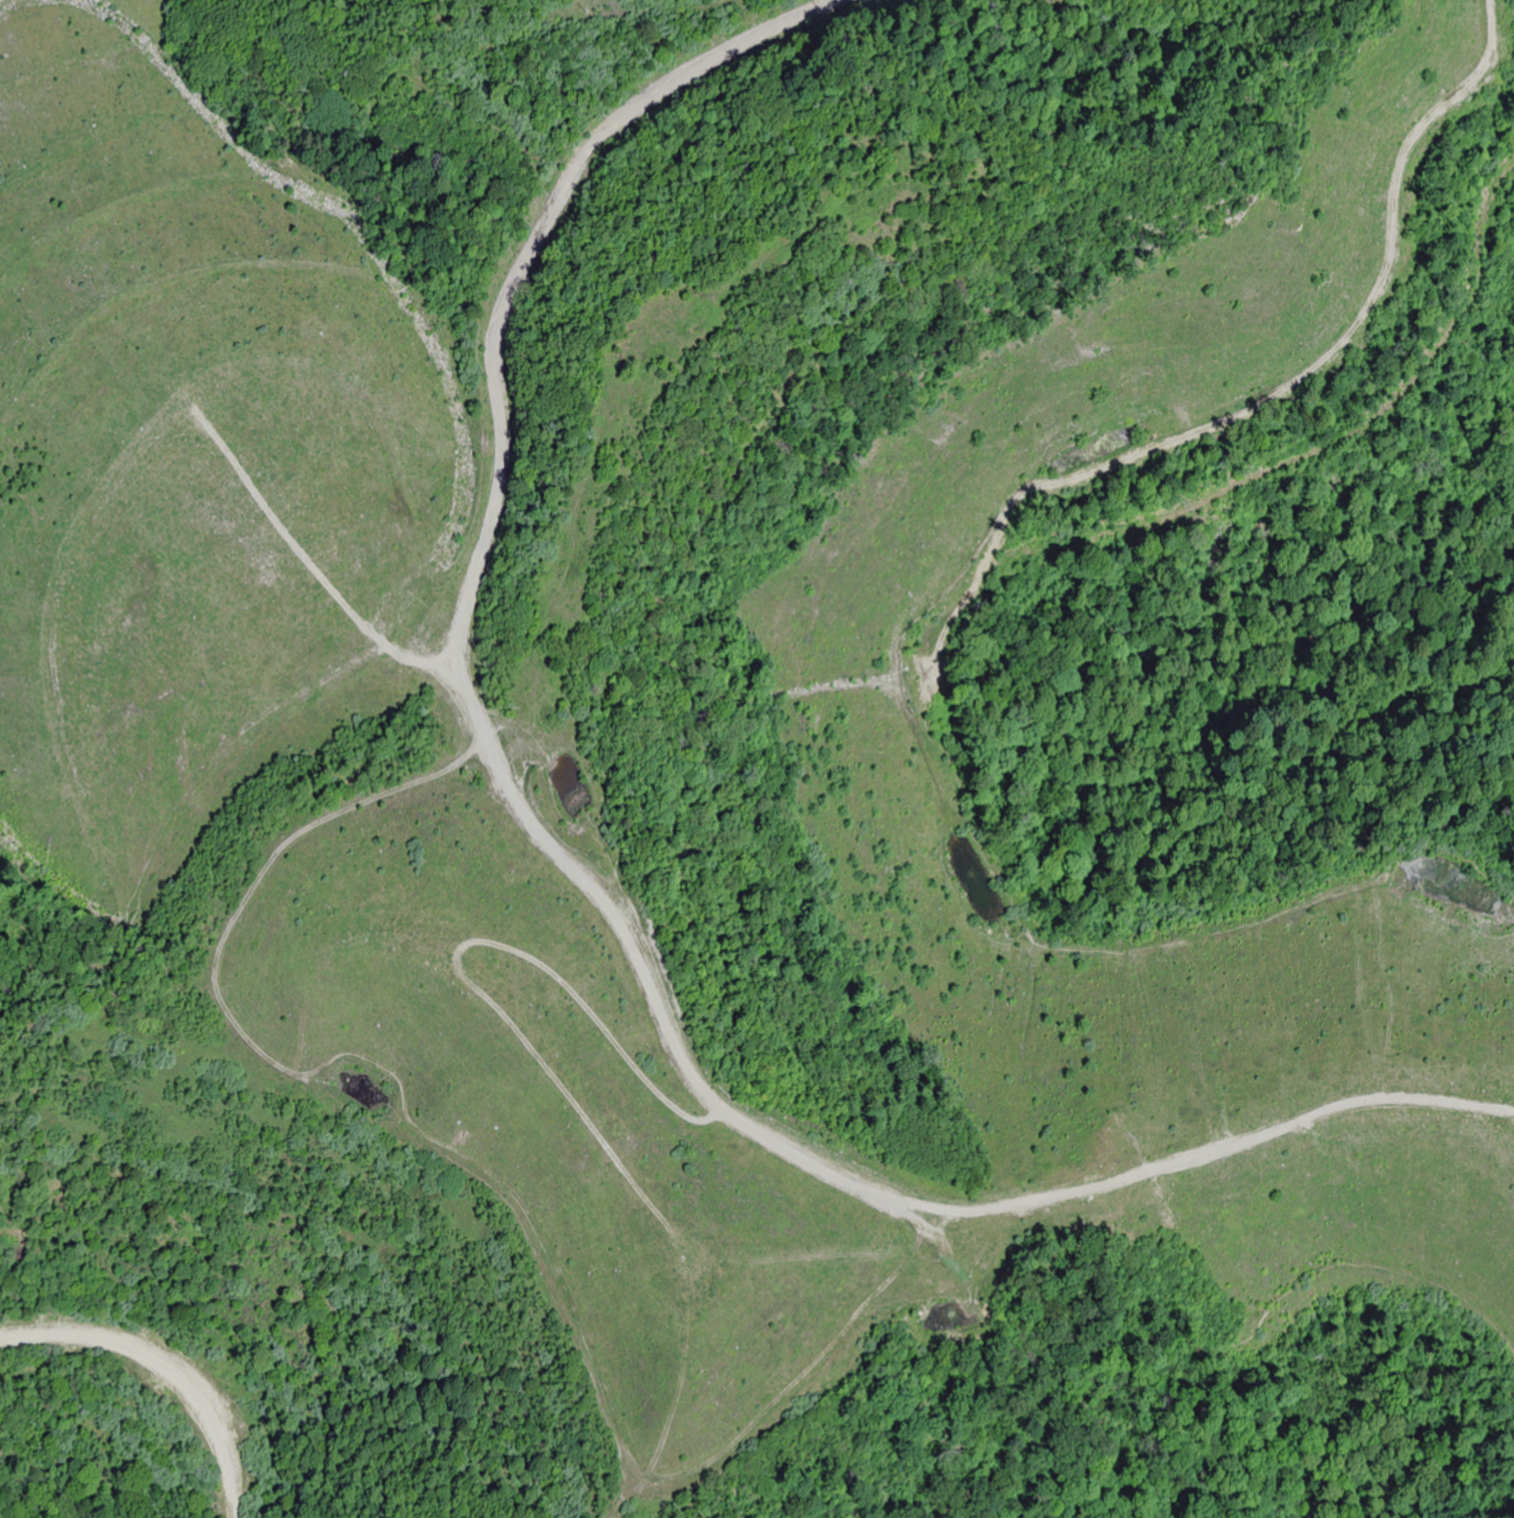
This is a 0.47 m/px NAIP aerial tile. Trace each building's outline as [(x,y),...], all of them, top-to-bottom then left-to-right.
[(845,752),(843,735),(831,737),(833,753),(845,752)] [(1193,965),(1197,973),(1213,965),(1209,958),(1193,965)]
